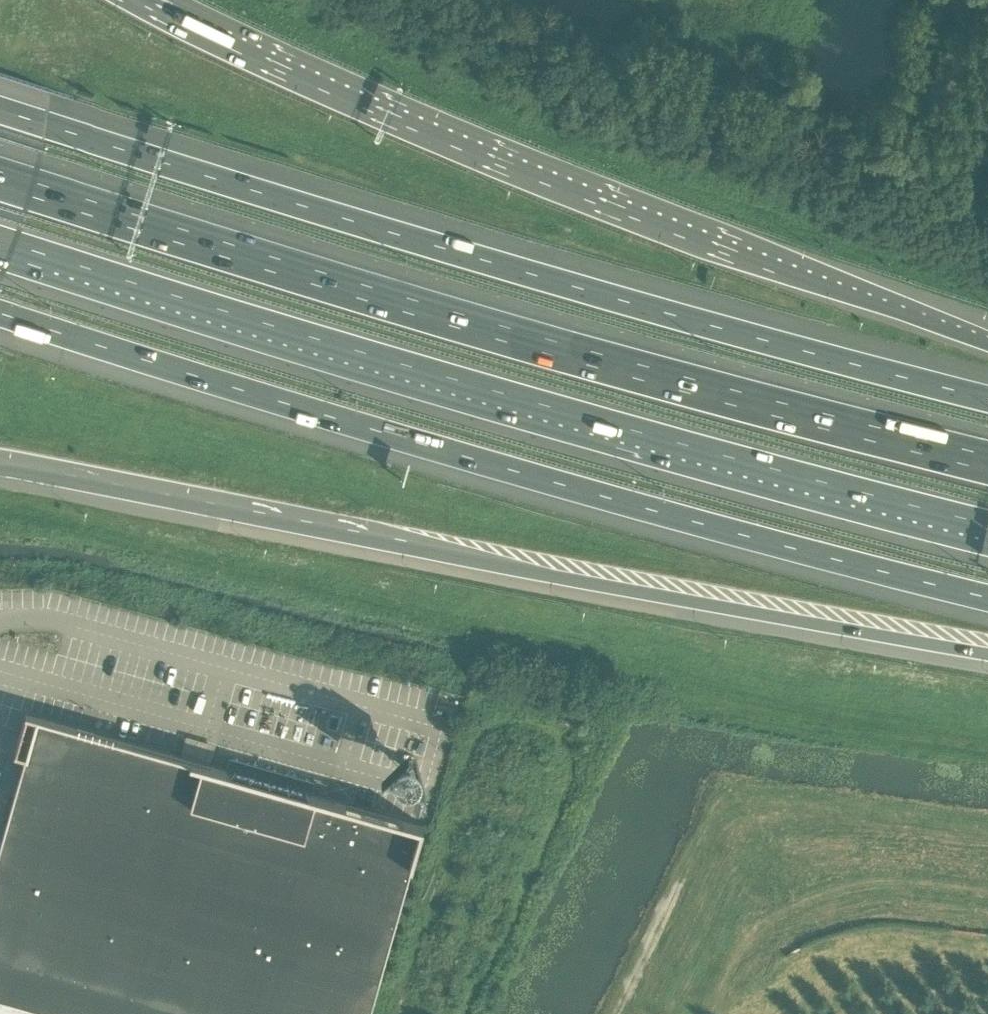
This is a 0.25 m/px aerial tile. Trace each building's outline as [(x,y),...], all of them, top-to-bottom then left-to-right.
[(0,845),(0,995),(67,1013),(377,1013),(430,826),(314,793),(317,784),(238,762),(236,771),(37,714),(0,845)] [(389,739),(386,743),(384,746),(383,751),(385,756),(387,760),(390,762),(394,764),(400,764),(404,763),(407,760),(409,757),(411,752),(411,750),(410,745),(407,741),(404,738),(399,737),(394,737),(389,739)] [(0,995),(0,1013),(67,1013),(0,995)]
